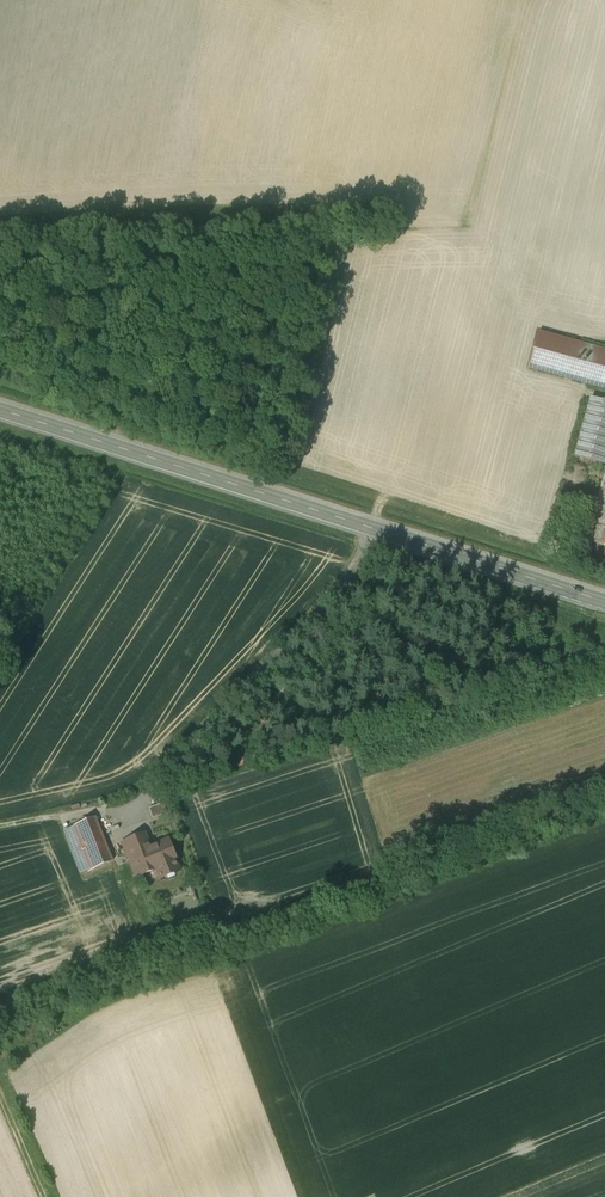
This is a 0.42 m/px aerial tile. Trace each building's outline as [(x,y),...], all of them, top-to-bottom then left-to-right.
[(539,333),(530,367),(588,383),(604,388),(604,351),(539,333)] [(592,398),(576,456),(604,465),(604,402),(592,398)] [(587,541),(604,546),(604,477),(587,541)] [(97,825),(68,836),(84,879),(113,869),(97,825)] [(152,836),(126,845),(140,885),(160,878),(163,884),(179,878),(178,875),(184,872),(174,842),(156,848),(152,836)] [(179,909),(196,909),(196,896),(179,897),(179,909)]
